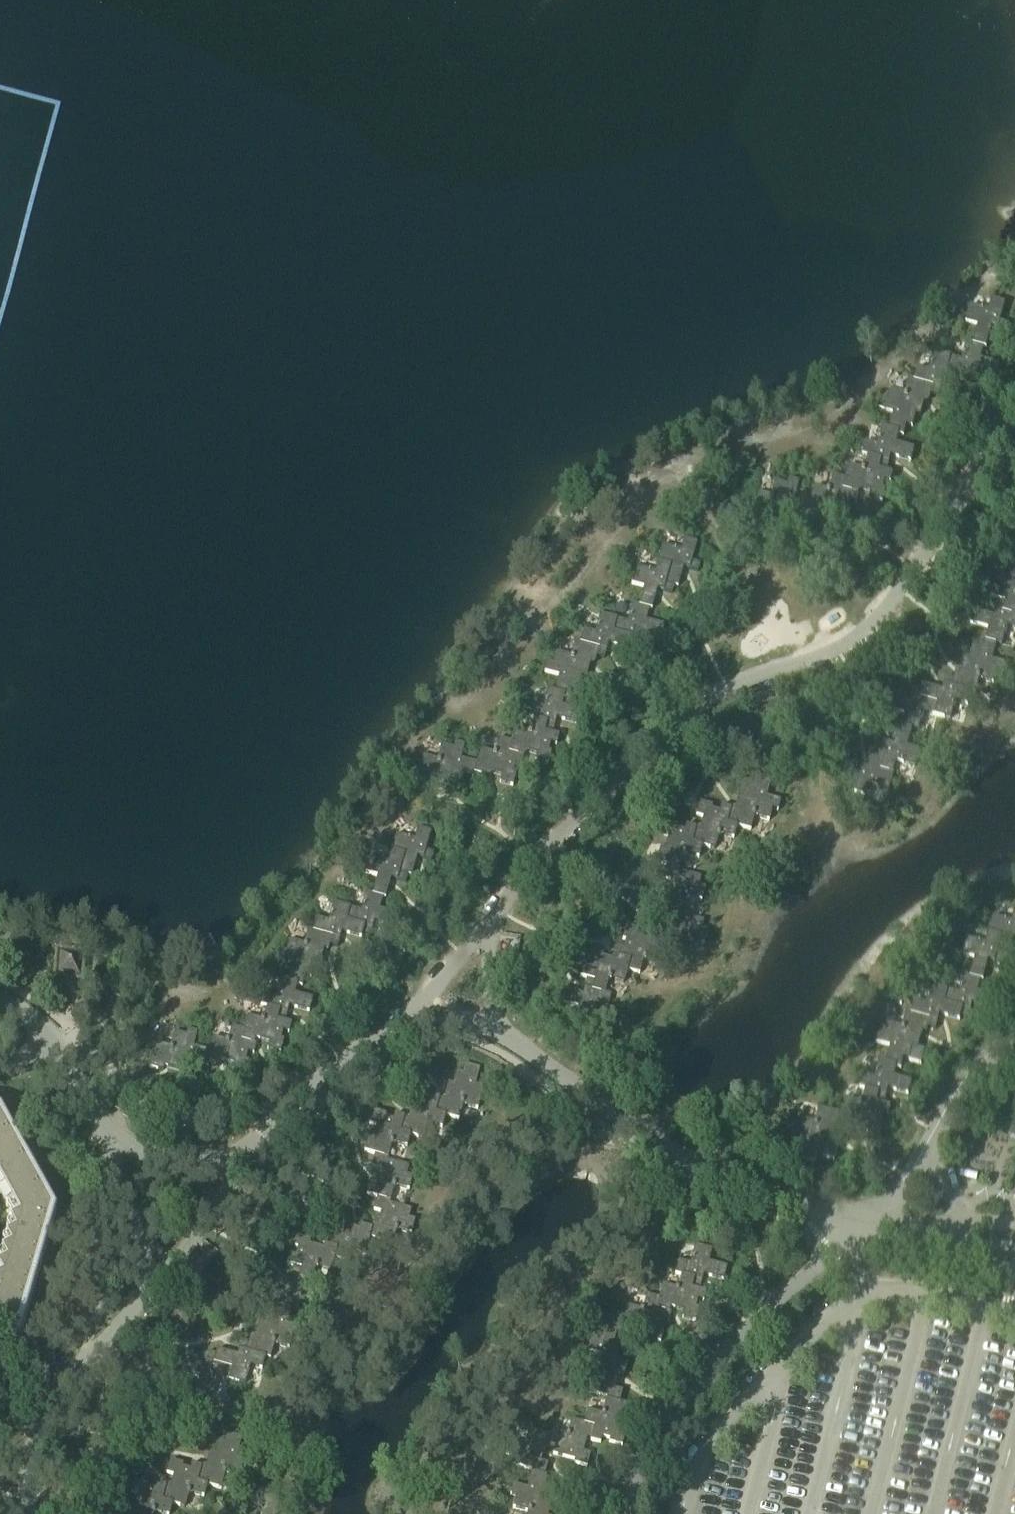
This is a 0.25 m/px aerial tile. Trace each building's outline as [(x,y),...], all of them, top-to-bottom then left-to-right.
[(757,495),(752,521),(768,524),(769,520),(784,523),(785,518),(795,520),(796,515),(810,517),(811,513),(831,517),(830,522),(847,526),(849,512),(847,512),(848,504),(856,505),(857,497),(860,497),(861,494),(870,496),(869,502),(883,505),(885,491),(883,490),(884,484),(891,486),(892,476),(887,475),(890,458),(910,461),(912,450),(896,447),(898,433),(905,434),(906,428),(912,429),(914,417),(921,418),(924,404),(928,404),(929,400),(937,401),(940,385),(962,389),(964,379),(972,381),(974,372),(995,377),(998,365),(979,361),(982,348),(986,349),(991,329),(1004,333),(1006,324),(1000,322),(1004,304),(991,300),(988,312),(970,307),(966,324),(977,327),(973,345),(965,343),(961,362),(933,355),(928,373),(917,370),(914,382),(908,381),(906,395),(889,391),(887,403),(881,402),(879,412),(893,414),(891,423),(890,423),(889,431),(881,429),(878,447),(865,445),(862,459),(868,460),(865,473),(849,469),(845,482),(833,479),(829,493),(814,490),(811,502),(795,499),(798,484),(788,482),(787,488),(775,486),(773,498),(757,495)] [(422,758),(415,783),(432,787),(433,782),(448,786),(450,781),(462,784),(463,779),(475,782),(476,777),(490,780),(491,777),(500,779),(498,786),(512,790),(515,777),(513,776),(516,761),(524,763),(526,755),(536,758),(534,767),(547,770),(551,756),(547,755),(549,748),(555,749),(558,738),(552,737),(556,721),(575,726),(578,714),(560,709),(563,699),(569,700),(571,690),(577,691),(580,680),(585,682),(589,665),(595,666),(598,651),(605,653),(607,647),(627,652),(627,650),(637,652),(641,636),(660,640),(663,628),(645,623),(648,611),(651,612),(656,592),(670,596),(672,588),(678,590),(682,571),(689,572),(696,544),(683,541),(680,553),(661,548),(654,576),(634,571),(630,588),(642,592),(638,608),(630,606),(626,624),(599,617),(594,636),(582,632),(579,645),(574,644),(570,659),(555,655),(552,666),(546,665),(544,675),(558,678),(554,694),(547,692),(542,710),(532,708),(529,722),(532,723),(529,736),(513,732),(510,744),(498,741),(494,756),(478,752),(475,766),(459,762),(463,747),(454,744),(452,750),(440,747),(437,762),(422,758)] [(850,775),(858,777),(853,796),(867,799),(870,787),(890,791),(896,764),(915,768),(919,752),(907,750),(911,732),(918,734),(923,715),(951,721),(956,701),(966,704),(969,692),(976,693),(979,681),(994,685),(997,673),(1003,674),(1005,664),(992,661),(996,645),(1003,646),(1007,628),(1014,630),(1014,581),(1013,581),(1014,573),(1001,570),(999,581),(1001,582),(999,592),(993,590),(990,600),(996,602),(993,617),(973,612),(970,626),(987,630),(985,639),(980,638),(978,648),(972,647),(969,659),(963,658),(960,673),(955,672),(953,679),(945,678),(942,693),(922,688),(921,690),(913,689),(910,703),(889,699),(886,712),(904,716),(901,728),(898,728),(894,747),(879,743),(877,751),(872,750),(868,769),(852,766),(850,775)] [(562,992),(558,1005),(576,1010),(573,1022),(589,1026),(594,1008),(604,1010),(607,1000),(604,999),(608,982),(623,986),(626,973),(639,976),(642,962),(658,966),(662,952),(684,957),(688,942),(703,946),(707,933),(700,932),(703,923),(681,917),(685,900),(700,904),(703,890),(698,889),(700,881),(679,876),(683,857),(699,861),(702,849),(715,852),(718,837),(732,841),(735,829),(750,832),(753,818),(773,823),(774,817),(769,816),(771,810),(777,811),(780,801),(766,798),(770,782),(754,778),(752,786),(746,785),(743,797),(737,796),(733,812),(719,809),(718,815),(710,813),(711,809),(697,805),(694,819),(702,821),(699,832),(684,829),(683,834),(675,832),(676,829),(663,826),(660,839),(667,841),(663,855),(659,853),(655,867),(665,870),(662,882),(669,884),(666,898),(661,896),(658,909),(668,911),(665,925),(672,926),(667,943),(656,941),(654,946),(636,941),(638,933),(624,930),(621,944),(623,944),(622,951),(618,950),(614,964),(601,960),(603,953),(591,950),(588,964),(589,964),(587,972),(581,970),(579,981),(586,982),(582,997),(562,992)] [(149,1049),(147,1060),(151,1061),(150,1066),(180,1073),(181,1068),(194,1071),(196,1064),(204,1065),(204,1064),(218,1067),(219,1063),(233,1066),(231,1074),(243,1076),(248,1056),(252,1057),(254,1047),(253,1046),(254,1042),(268,1045),(266,1053),(279,1056),(283,1039),(280,1038),(281,1035),(288,1036),(290,1026),(276,1023),(279,1012),(287,1014),(286,1018),(296,1020),(297,1015),(306,1017),(310,1001),(294,998),(296,988),(301,989),(303,978),(310,979),(313,968),(319,969),(323,952),(336,955),(340,935),(358,939),(358,943),(367,945),(372,921),(385,924),(384,931),(392,932),(395,916),(378,912),(381,900),(384,901),(389,880),(396,882),(397,877),(406,879),(406,878),(411,879),(414,862),(425,865),(432,833),(416,830),(414,842),(394,837),(389,864),(368,860),(365,876),(376,879),(372,897),(364,895),(360,913),(331,907),(328,925),(315,922),(312,933),(307,932),(304,946),(288,943),(284,964),(291,966),(288,982),(279,980),(275,998),(263,995),(260,1009),(265,1010),(262,1023),(246,1020),(244,1032),(230,1029),(227,1043),(211,1040),(209,1052),(193,1049),(196,1034),(186,1031),(184,1037),(173,1035),(170,1048),(154,1045),(153,1050),(149,1049)] [(789,1142),(802,1145),(798,1161),(815,1165),(817,1156),(822,1157),(825,1146),(831,1148),(836,1130),(841,1131),(842,1127),(856,1130),(856,1127),(868,1129),(866,1135),(880,1139),(883,1126),(880,1125),(882,1118),(890,1120),(893,1109),(884,1107),(888,1092),(908,1097),(911,1083),(893,1079),(895,1070),(901,1071),(904,1061),(909,1062),(913,1049),(917,1050),(922,1033),(927,1034),(928,1028),(936,1030),(939,1017),(959,1022),(960,1018),(968,1020),(972,1006),(991,1011),(995,997),(977,993),(980,981),(983,982),(988,962),(994,964),(996,956),(1009,959),(1014,940),(1014,911),(1014,910),(1011,923),(992,918),(985,945),(966,940),(962,957),(974,960),(969,977),(962,976),(958,994),(930,987),(926,1006),(914,1003),(911,1015),(905,1014),(902,1029),(887,1025),(884,1036),(878,1035),(876,1045),(890,1048),(886,1064),(879,1062),(874,1081),(862,1078),(859,1091),(865,1093),(862,1106),(846,1102),(843,1117),(819,1111),(815,1125),(801,1122),(798,1133),(792,1132),(789,1142)] [(58,954),(57,977),(78,978),(80,956),(58,954)] [(183,1364),(180,1378),(198,1383),(195,1394),(206,1397),(209,1384),(226,1389),(228,1384),(244,1389),(249,1370),(259,1373),(261,1368),(266,1370),(272,1348),(288,1352),(294,1330),(285,1328),(291,1308),(298,1310),(303,1292),(309,1294),(316,1268),(320,1269),(320,1272),(329,1274),(333,1262),(345,1265),(350,1249),(366,1253),(369,1240),(392,1247),(396,1231),(410,1235),(414,1222),(408,1221),(411,1212),(388,1206),(393,1189),(409,1193),(412,1179),(405,1178),(408,1170),(387,1164),(392,1147),(406,1151),(410,1136),(422,1139),(426,1126),(442,1130),(445,1119),(458,1122),(462,1107),(481,1113),(487,1091),(475,1088),(479,1070),(464,1066),(461,1076),(455,1074),(451,1086),(447,1085),(442,1101),(428,1097),(427,1103),(419,1101),(420,1097),(407,1094),(403,1108),(410,1109),(407,1121),(393,1118),(392,1124),(382,1122),(384,1117),(371,1113),(368,1128),(375,1129),(371,1143),(367,1142),(363,1155),(374,1158),(370,1170),(377,1172),(373,1189),(368,1187),(365,1197),(376,1200),(373,1212),(380,1214),(377,1224),(371,1222),(372,1220),(364,1218),(361,1232),(344,1227),(346,1222),(332,1218),(327,1233),(325,1233),(320,1251),(310,1248),(312,1241),(297,1237),(293,1251),(296,1251),(294,1259),(289,1257),(286,1268),(292,1269),(288,1285),(269,1280),(266,1292),(283,1297),(281,1305),(275,1304),(274,1310),(271,1309),(264,1332),(255,1329),(252,1341),(246,1339),(244,1346),(240,1345),(236,1359),(216,1354),(214,1359),(208,1357),(204,1370),(183,1364)] [(13,1223),(4,1230),(9,1239),(2,1244),(5,1253),(0,1257),(0,1268),(0,1330),(7,1332),(7,1343),(13,1345),(18,1343),(56,1214),(0,1112),(0,1200),(13,1223)] [(505,1458),(511,1460),(510,1465),(515,1467),(515,1470),(531,1474),(526,1492),(511,1488),(509,1498),(515,1500),(511,1511),(521,1513),(550,1513),(552,1504),(545,1502),(549,1489),(543,1488),(545,1479),(542,1478),(546,1467),(539,1465),(543,1450),(560,1455),(558,1461),(572,1465),(571,1469),(585,1472),(589,1456),(582,1454),(586,1441),(589,1443),(589,1444),(600,1447),(601,1442),(608,1444),(607,1449),(620,1452),(624,1437),(617,1435),(621,1422),(625,1423),(628,1410),(618,1407),(622,1394),(614,1392),(618,1379),(622,1380),(626,1367),(615,1364),(619,1352),(612,1350),(616,1337),(619,1338),(620,1334),(633,1337),(634,1333),(647,1337),(646,1343),(659,1346),(662,1334),(659,1333),(661,1325),(667,1327),(669,1317),(668,1317),(669,1312),(683,1316),(681,1322),(694,1326),(698,1313),(694,1312),(696,1304),(701,1305),(703,1296),(698,1294),(702,1279),(722,1284),(726,1271),(707,1266),(710,1254),(694,1249),(688,1268),(677,1265),(674,1278),(679,1280),(676,1293),(660,1289),(657,1302),(644,1299),(640,1314),(626,1310),(622,1325),(600,1318),(596,1333),(581,1329),(577,1343),(583,1345),(580,1353),(603,1359),(598,1376),(583,1372),(580,1386),(586,1387),(584,1396),(605,1401),(601,1419),(586,1415),(583,1427),(569,1424),(565,1439),(551,1435),(550,1439),(527,1433),(523,1448),(509,1444),(505,1458)] [(169,1507),(185,1510),(188,1495),(203,1499),(206,1487),(219,1490),(223,1477),(238,1481),(241,1470),(248,1472),(250,1460),(235,1456),(237,1449),(238,1449),(241,1441),(225,1437),(223,1445),(217,1444),(214,1457),(208,1455),(205,1471),(190,1467),(189,1473),(181,1471),(182,1467),(169,1463),(165,1477),(172,1479),(169,1492),(134,1483),(130,1497),(136,1499),(133,1512),(128,1511),(127,1513),(168,1513),(169,1507)]
